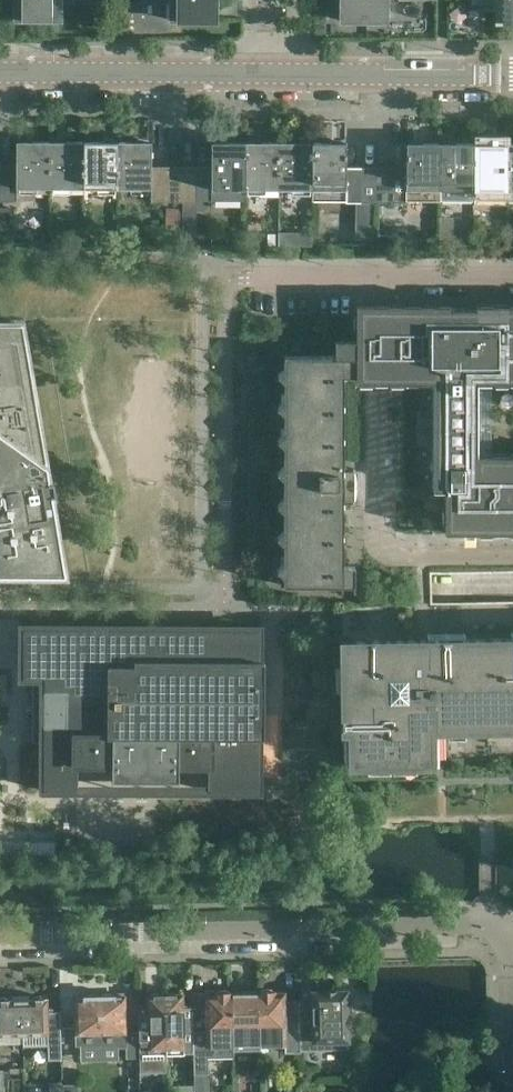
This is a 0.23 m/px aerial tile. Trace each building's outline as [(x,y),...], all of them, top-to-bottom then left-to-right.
[(60,1),(72,1),(72,0),(15,0),(15,20),(60,20),(60,1)] [(215,0),(171,0),(171,20),(215,20),(215,0)] [(386,0),(342,0),(342,21),(386,21),(386,0)] [(497,22),(512,22),(512,0),(497,0),(497,22)] [(50,188),(51,142),(17,142),(16,166),(16,188),(50,188)] [(84,189),(84,142),(51,142),(50,188),(84,189)] [(117,189),(117,142),(84,142),(84,189),(117,189)] [(151,167),(151,142),(117,142),(117,189),(151,189),(151,167)] [(245,189),(245,143),(211,142),(211,167),(211,189),(245,189)] [(278,189),(279,143),(245,143),(245,189),(278,189)] [(312,190),(312,143),(279,143),(278,189),(312,190)] [(346,168),(346,143),(312,143),(312,190),(346,190),(346,168)] [(440,190),(440,144),(406,143),(406,168),(406,190),(440,190)] [(474,190),(474,144),(440,144),(440,190),(474,190)] [(507,190),(507,144),(474,144),(474,190),(507,190)] [(16,188),(16,166),(1,166),(1,202),(16,202),(16,188)] [(166,202),(167,167),(151,167),(151,189),(151,202),(166,202)] [(181,202),(181,167),(167,167),(166,202),(181,202)] [(196,202),(196,167),(181,167),(181,202),(196,202)] [(211,189),(211,167),(196,167),(196,202),(211,203),(211,189)] [(361,203),(361,168),(346,168),(346,190),(346,203),(361,203)] [(376,203),(376,168),(361,168),(361,203),(376,203)] [(391,203),(391,168),(376,168),(376,203),(391,203)] [(406,190),(406,168),(391,168),(391,203),(406,203),(406,190)] [(477,455),(477,382),(512,382),(512,305),(475,305),(475,309),(452,309),(452,305),(356,305),(356,339),(335,339),(335,340),(335,356),(341,356),(341,352),(343,352),(343,357),(353,357),(353,352),(355,352),(355,356),(355,376),(356,376),(356,382),(432,382),(432,490),(444,490),(444,532),(512,532),(512,455),(477,455)] [(22,322),(0,322),(0,573),(65,574),(56,519),(51,519),(47,495),(56,493),(53,479),(49,480),(22,322)] [(344,388),(344,383),(343,380),(343,376),(355,376),(355,356),(355,352),(353,352),(353,357),(343,357),(343,352),(341,352),(341,356),(335,356),(284,356),(284,369),(277,375),(284,383),(284,401),(277,408),(284,415),(284,434),(277,440),(284,448),(284,466),(277,473),(284,480),(284,498),(277,505),(283,512),(283,531),(277,537),(283,545),(283,563),(277,570),(283,577),(283,585),(354,586),(354,566),(342,566),(343,559),(343,556),(343,551),(343,548),(343,543),(342,538),(342,533),(343,528),(343,526),(343,521),(343,516),(343,513),(343,510),(342,505),(342,501),(354,501),(354,472),(343,472),(343,468),(343,461),(344,456),(344,451),(343,448),(343,445),(343,440),(343,436),(343,431),(344,423),(344,421),(344,416),(343,408),(343,403),(343,398),(344,393),(344,388)] [(339,603),(341,763),(341,764),(342,765),(343,765),(344,765),(367,765),(368,765),(368,764),(369,763),(369,758),(412,757),(412,762),(412,763),(413,764),(414,764),(512,762),(512,598),(341,601),(340,601),(339,601),(339,602),(339,603)] [(263,737),(264,660),(259,660),(259,627),(21,626),(21,666),(22,666),(22,676),(32,676),(31,742),(42,742),(42,790),(77,790),(78,762),(111,762),(111,780),(179,780),(179,763),(207,763),(207,791),(258,791),(259,737),(263,737)] [(257,991),(257,992),(260,1044),(284,1043),(284,1052),(299,1052),(298,1019),(285,1019),(284,993),(276,993),(276,990),(273,990),(270,989),(263,989),(260,991),(257,991)] [(233,1050),(231,993),(231,991),(228,991),(226,990),(219,990),(216,992),(213,992),(213,994),(204,994),(205,1016),(192,1016),(193,1074),(194,1074),(208,1074),(207,1062),(233,1061),(233,1050)] [(260,1044),(257,992),(248,992),(244,991),(241,992),(241,993),(231,993),(233,1050),(260,1049),(260,1044)] [(346,1015),(346,1013),(346,1011),(351,1011),(350,993),(346,993),(346,991),(335,992),(335,991),(324,991),(324,997),(313,998),(313,1020),(300,1020),(301,1050),(347,1049),(347,1026),(347,1015),(346,1015)] [(167,994),(164,994),(167,1052),(184,1052),(182,994),(179,994),(173,992),(167,994)] [(167,1052),(164,994),(162,994),(156,993),(150,995),(147,995),(147,1032),(139,1032),(140,1058),(140,1080),(150,1079),(150,1053),(167,1052)] [(125,995),(98,996),(100,1046),(117,1046),(117,1048),(125,1048),(126,1059),(140,1058),(139,1032),(126,1032),(125,995)] [(61,1011),(48,1011),(47,998),(43,998),(40,996),(35,996),(33,998),(21,998),(22,1043),(22,1045),(48,1044),(48,1060),(63,1059),(61,1011)] [(100,1046),(98,996),(74,997),(75,1047),(100,1046)] [(21,998),(8,999),(6,997),(1,997),(0,998),(0,1044),(22,1043),(21,998)] [(194,1074),(194,1091),(206,1091),(206,1074),(194,1074)] [(140,1080),(130,1079),(129,1091),(140,1091),(140,1080)] [(50,1091),(62,1091),(62,1082),(50,1082),(50,1091)]
